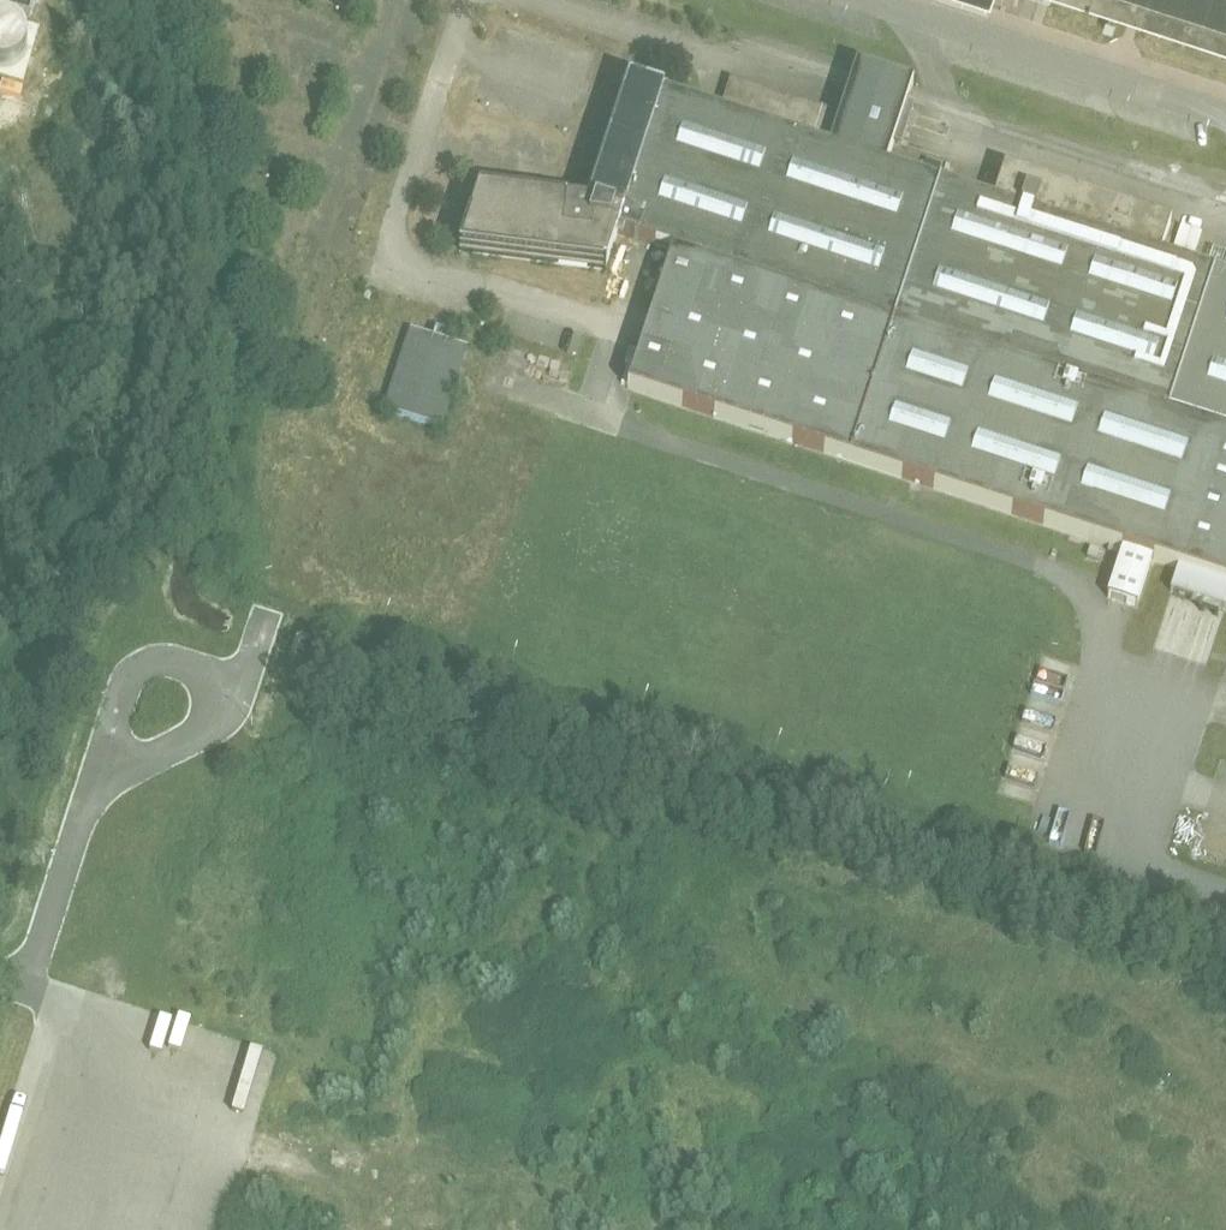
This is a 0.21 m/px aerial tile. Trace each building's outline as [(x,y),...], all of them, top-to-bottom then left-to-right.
[(32,0),(0,0),(0,6),(27,15),(32,0)] [(1175,0),(1076,0),(1225,49),(1225,17),(1175,0)] [(1225,17),(1225,0),(1175,0),(1225,17)] [(9,15),(0,13),(0,40),(2,40),(9,15)] [(1162,258),(1173,225),(1006,171),(996,203),(888,168),(915,85),(858,66),(842,117),(799,103),(789,135),(722,113),(664,95),(618,236),(619,236),(675,254),(630,391),(1125,553),(1109,600),(1138,609),(1153,562),(1180,571),(1172,593),(1225,611),(1225,278),(1162,258)] [(799,103),(732,81),(722,113),(789,135),(799,103)] [(590,209),(481,196),(482,195),(480,194),(461,254),(607,273),(619,236),(618,236),(664,95),(648,90),(648,91),(630,85),(590,209)] [(438,332),(435,342),(413,334),(387,413),(442,431),(468,353),(448,346),(451,336),(438,332)]
